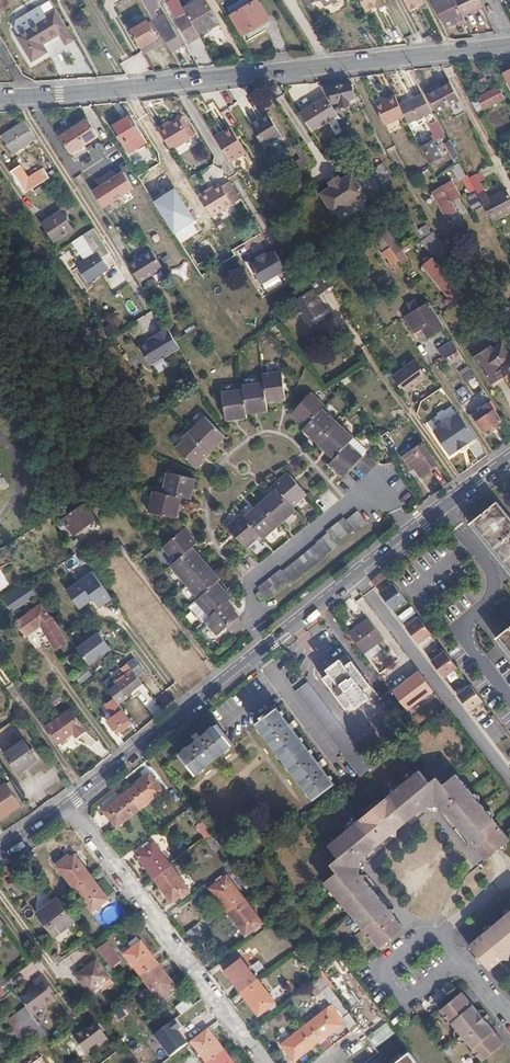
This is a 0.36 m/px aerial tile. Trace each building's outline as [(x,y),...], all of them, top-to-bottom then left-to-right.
[(166,18),(164,14),(158,18),(148,0),(141,0),(156,25),(166,18)] [(200,35),(199,34),(198,32),(185,8),(180,0),(172,0),(175,4),(170,7),(190,41),(200,35)] [(199,34),(218,22),(206,0),(198,0),(185,8),(198,32),(199,34)] [(257,0),(255,0),(231,15),(242,34),(269,19),(257,0)] [(371,20),(378,16),(390,9),(385,0),(365,0),(362,2),(366,9),(371,20)] [(410,10),(419,5),(418,2),(423,0),(405,0),(410,10)] [(463,17),(462,15),(456,0),(438,0),(433,3),(436,9),(441,7),(450,24),(463,17)] [(482,5),(480,0),(456,0),(462,15),(482,5)] [(369,21),(371,20),(366,9),(362,2),(359,3),(369,21)] [(59,30),(66,25),(54,5),(42,11),(45,15),(38,20),(18,31),(16,33),(31,59),(47,50),(42,42),(60,32),(59,30)] [(436,9),(445,26),(450,24),(441,7),(436,9)] [(380,20),(392,14),(390,9),(378,16),(380,20)] [(15,24),(18,31),(38,20),(33,12),(15,24)] [(156,25),(172,52),(182,46),(166,18),(156,25)] [(140,48),(157,38),(147,21),(130,30),(140,48)] [(140,48),(143,53),(160,43),(157,38),(140,48)] [(194,58),(199,66),(207,65),(200,54),(194,58)] [(449,79),(425,90),(436,111),(460,99),(449,79)] [(480,99),(473,103),(478,112),(505,97),(499,86),(491,91),(484,79),(475,84),(482,95),(478,97),(480,99)] [(321,86),(327,96),(339,114),(342,118),(343,119),(347,115),(341,107),(352,104),(352,100),(356,98),(351,82),(341,84),(340,81),(321,86)] [(399,103),(405,115),(408,121),(431,110),(422,91),(399,103)] [(399,103),(395,94),(375,104),(385,125),(405,115),(399,103)] [(327,96),(300,114),(312,132),(339,114),(327,96)] [(146,140),(130,114),(112,125),(120,137),(122,136),(131,150),(146,140)] [(270,114),(269,115),(281,135),(282,135),(270,114)] [(261,117),(251,124),(262,141),(265,146),(281,135),(269,115),(262,119),(261,117)] [(164,123),(157,128),(168,144),(170,149),(194,135),(182,116),(166,126),(164,123)] [(61,135),(60,136),(70,151),(75,148),(97,133),(87,118),(74,127),(73,127),(70,122),(57,130),(61,135)] [(434,140),(437,139),(444,135),(436,120),(428,125),(432,135),(428,137),(430,142),(434,140)] [(35,137),(25,121),(2,136),(12,152),(35,137)] [(330,125),(336,135),(343,131),(337,121),(330,125)] [(231,126),(215,137),(224,152),(240,142),(231,126)] [(310,161),(298,140),(293,143),(299,152),(293,155),(301,167),(310,161)] [(421,147),(429,162),(442,156),(434,140),(430,142),(421,147)] [(445,143),(456,164),(460,161),(461,161),(451,140),(445,143)] [(240,142),(224,152),(230,162),(247,151),(240,142)] [(115,162),(124,170),(129,165),(121,156),(115,162)] [(375,188),(359,166),(348,173),(346,169),(337,175),(339,179),(330,185),(344,207),(362,195),(368,199),(375,194),(375,188)] [(111,169),(94,180),(98,186),(90,190),(101,207),(132,186),(122,170),(114,175),(111,169)] [(19,171),(13,175),(25,193),(42,182),(38,175),(27,182),(19,171)] [(230,180),(227,182),(238,200),(241,198),(230,180)] [(461,196),(452,181),(433,192),(448,217),(458,211),(452,201),(461,196)] [(220,183),(199,196),(211,216),(238,200),(227,182),(221,186),(220,183)] [(175,189),(153,202),(174,235),(195,221),(175,189)] [(479,197),(485,209),(491,221),(509,210),(509,205),(503,192),(489,199),(485,193),(479,197)] [(468,197),(474,209),(480,206),(475,194),(468,197)] [(71,227),(57,206),(40,218),(54,240),(71,227)] [(378,231),(380,233),(384,239),(390,235),(384,227),(378,231)] [(93,253),(88,257),(75,265),(86,281),(107,267),(100,257),(107,252),(91,228),(82,234),(93,253)] [(82,234),(75,238),(88,257),(93,253),(82,234)] [(424,238),(434,252),(442,247),(433,234),(424,238)] [(280,244),(273,248),(283,265),(291,261),(280,244)] [(400,261),(394,253),(389,246),(382,251),(393,266),(400,261)] [(273,248),(272,247),(248,263),(260,282),(284,266),(283,265),(273,248)] [(407,258),(401,248),(394,253),(400,261),(401,263),(407,258)] [(152,249),(126,264),(136,281),(137,283),(164,267),(152,249)] [(459,289),(436,255),(426,262),(449,295),(459,289)] [(332,286),(324,274),(308,285),(311,290),(294,302),(309,324),(326,312),(315,296),(332,286)] [(444,324),(423,294),(407,305),(412,312),(405,317),(415,331),(421,327),(427,335),(444,324)] [(114,322),(105,328),(111,335),(119,330),(114,322)] [(138,345),(149,364),(178,347),(165,327),(152,335),(153,337),(138,345)] [(444,356),(457,346),(452,337),(438,348),(444,356)] [(509,359),(501,345),(493,350),(492,347),(475,358),(491,383),(503,375),(498,367),(509,359)] [(425,379),(413,363),(393,377),(400,388),(404,386),(408,391),(425,379)] [(467,383),(478,377),(470,364),(460,370),(467,383)] [(265,404),(284,400),(279,372),(259,375),(260,384),(239,388),(240,393),(218,398),(224,422),(245,418),(245,413),(266,410),(265,404)] [(365,475),(376,462),(363,452),(361,454),(346,441),(351,435),(318,408),(320,405),(306,394),(288,416),(302,427),(299,431),(332,458),(327,464),(343,477),(353,465),(365,475)] [(491,411),(486,404),(478,410),(478,411),(472,415),(482,431),(500,420),(493,410),(491,411)] [(224,437),(216,429),(204,416),(181,436),(183,438),(174,446),(195,468),(203,461),(201,458),(224,437)] [(457,431),(451,422),(439,431),(455,457),(471,445),(460,429),(457,431)] [(388,432),(379,438),(383,445),(387,451),(396,444),(388,432)] [(435,464),(421,445),(402,459),(411,472),(415,469),(419,475),(435,464)] [(240,513),(225,526),(246,548),(260,535),(263,539),(295,510),(292,506),(306,494),(286,472),(272,485),(275,488),(243,516),(240,513)] [(190,499),(194,478),(165,473),(162,494),(151,493),(148,513),(177,518),(180,498),(190,499)] [(497,502),(469,524),(509,575),(509,519),(497,502)] [(81,504),(61,518),(73,534),(93,519),(81,504)] [(281,572),(279,569),(256,588),(266,601),(289,582),(291,584),(325,557),(324,555),(336,546),(334,544),(352,531),(354,534),(366,523),(357,511),(344,522),(341,519),(324,533),(325,534),(313,542),(315,544),(281,572)] [(223,629),(227,634),(242,622),(226,602),(231,598),(217,581),(219,580),(192,546),(195,544),(182,528),(161,545),(173,561),(169,565),(195,598),(192,600),(206,617),(201,621),(213,636),(223,629)] [(74,539),(67,544),(72,552),(79,548),(74,539)] [(72,552),(80,563),(84,561),(87,558),(80,547),(79,548),(72,552)] [(98,606),(110,596),(91,571),(71,586),(77,594),(85,588),(98,606)] [(397,579),(380,591),(394,609),(411,597),(397,579)] [(44,590),(47,594),(60,584),(57,580),(44,590)] [(4,599),(10,611),(38,598),(32,585),(4,599)] [(192,600),(185,606),(199,622),(201,621),(206,617),(192,600)] [(66,643),(38,606),(13,625),(23,638),(39,627),(56,650),(66,643)] [(419,644),(435,632),(422,614),(406,625),(419,644)] [(363,623),(349,633),(363,651),(383,636),(369,618),(362,623),(363,623)] [(495,638),(509,657),(509,625),(495,638)] [(98,632),(76,648),(88,664),(110,648),(98,632)] [(445,678),(462,665),(448,647),(431,660),(445,678)] [(369,684),(345,653),(320,673),(346,707),(353,702),(355,705),(368,696),(363,688),(369,684)] [(132,659),(126,663),(136,677),(143,672),(132,659)] [(475,681),(457,693),(470,711),(487,699),(475,681)] [(64,696),(59,688),(46,698),(51,706),(64,696)] [(373,696),(357,708),(374,729),(390,717),(373,696)] [(314,798),(333,783),(276,707),(257,722),(314,798)] [(70,708),(44,727),(57,745),(74,731),(78,736),(86,730),(70,708)] [(129,723),(120,711),(107,720),(116,732),(119,730),(120,732),(127,727),(126,725),(129,723)] [(232,743),(217,724),(180,753),(196,772),(232,743)] [(36,757),(23,739),(4,751),(17,770),(36,757)] [(473,846),(480,846),(479,852),(486,859),(509,839),(509,837),(456,773),(444,783),(429,782),(419,769),(330,842),(341,855),(339,868),(324,881),(378,948),(390,937),(393,914),(394,906),(387,906),(364,879),(365,873),(359,872),(361,859),(367,859),(368,852),(390,833),(397,834),(397,827),(397,822),(404,823),(420,810),(428,810),(428,805),(441,805),(441,811),(445,812),(469,839),(469,845),(473,845),(473,846)] [(11,779),(8,775),(4,770),(0,773),(0,786),(11,779)] [(150,774),(127,792),(140,808),(163,789),(150,774)] [(25,800),(11,779),(0,786),(0,817),(25,800)] [(140,808),(127,792),(103,810),(117,825),(140,808)] [(221,845),(212,833),(206,837),(216,849),(221,845)] [(136,854),(154,878),(170,865),(153,842),(136,854)] [(74,888),(91,876),(75,854),(57,866),(74,888)] [(170,865),(154,878),(171,901),(188,888),(170,865)] [(227,912),(243,899),(225,875),(209,888),(227,912)] [(108,897),(91,876),(74,888),(91,911),(108,897)] [(74,919),(56,896),(36,911),(54,934),(74,919)] [(261,922),(243,899),(227,912),(245,935),(261,922)] [(509,941),(509,910),(468,944),(483,962),(490,957),(509,941)] [(393,914),(390,937),(403,927),(393,914)] [(186,931),(192,938),(203,930),(196,923),(186,931)] [(203,930),(192,938),(198,945),(208,937),(203,930)] [(490,957),(502,958),(508,959),(509,952),(509,951),(509,941),(490,957)] [(106,942),(96,949),(110,968),(120,961),(106,942)] [(140,975),(156,963),(140,942),(123,954),(140,975)] [(221,968),(239,991),(256,978),(238,954),(221,968)] [(502,958),(490,957),(483,962),(489,969),(502,958)] [(108,977),(96,960),(75,976),(88,993),(108,977)] [(173,985),(156,963),(140,975),(157,998),(173,985)] [(0,971),(0,992),(2,996),(13,988),(0,971)] [(26,1006),(32,1015),(54,1000),(50,994),(52,992),(41,976),(32,982),(35,987),(19,998),(26,1006)] [(351,1030),(359,1024),(323,977),(315,983),(351,1030)] [(256,978),(239,991),(257,1014),(274,1001),(256,978)] [(466,1007),(471,1003),(461,991),(456,995),(466,1007)] [(490,1036),(495,1032),(471,1003),(466,1007),(456,995),(439,1009),(482,1061),(499,1047),(490,1036)] [(175,1007),(180,1014),(192,1005),(186,998),(175,1007)] [(14,1014),(34,1042),(46,1034),(32,1015),(26,1006),(14,1014)] [(303,1025),(316,1042),(337,1026),(324,1009),(303,1025)] [(174,1019),(153,1035),(169,1056),(187,1043),(177,1029),(180,1027),(174,1019)] [(387,1022),(370,1035),(377,1045),(394,1032),(387,1022)] [(107,1041),(95,1025),(85,1032),(83,1030),(72,1038),(85,1056),(107,1041)] [(295,1059),(316,1042),(303,1025),(282,1042),(295,1059)] [(206,1062),(223,1051),(206,1029),(190,1041),(206,1062)] [(504,1043),(495,1032),(490,1036),(499,1047),(504,1043)] [(323,1049),(331,1046),(328,1038),(320,1041),(323,1049)] [(223,1051),(206,1062),(232,1062),(223,1051)] [(361,1062),(387,1062),(378,1051),(361,1062)]
